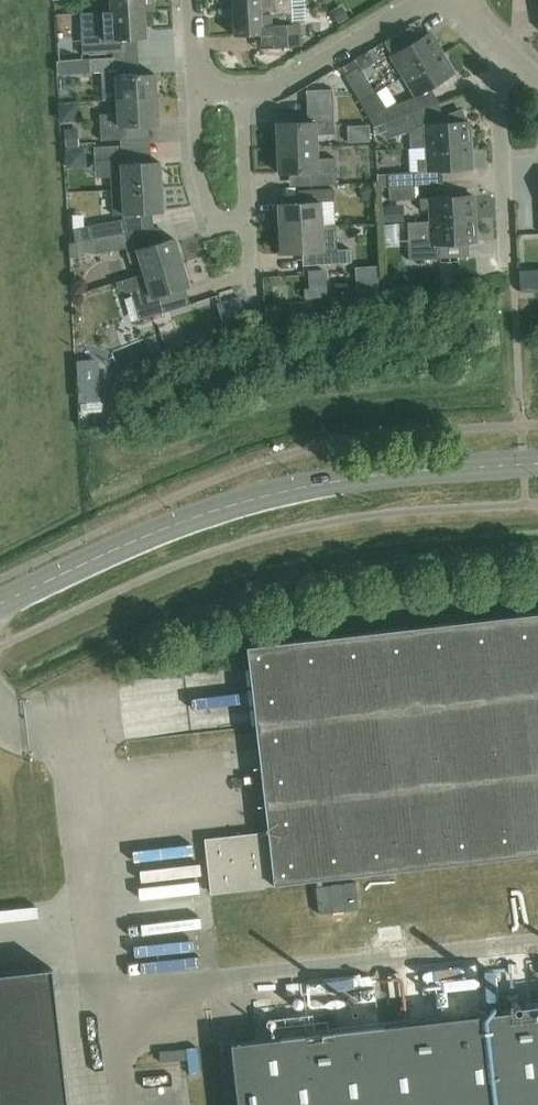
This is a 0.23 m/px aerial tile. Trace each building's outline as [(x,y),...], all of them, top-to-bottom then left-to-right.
[(152,10),(151,0),(110,0),(110,11),(101,12),(152,10)] [(232,12),(289,9),(289,0),(231,0),(232,12)] [(289,9),(232,12),(233,36),(266,35),(266,47),(299,46),(298,24),(290,25),(289,9)] [(152,10),(101,12),(102,30),(79,31),(81,55),(116,53),(115,40),(144,38),(142,11),(152,10)] [(391,56),(403,76),(440,53),(428,33),(391,56)] [(440,53),(403,76),(415,96),(453,74),(440,53)] [(115,71),(115,57),(57,61),(58,74),(115,71)] [(374,93),(358,67),(343,75),(359,102),(374,93)] [(116,101),(155,99),(153,74),(115,76),(115,72),(101,73),(102,91),(116,91),(116,101)] [(155,99),(116,101),(117,113),(98,114),(100,141),(126,139),(125,126),(156,124),(155,99)] [(383,123),(411,113),(407,100),(374,112),(378,125),(383,123)] [(276,148),(315,147),(315,135),(333,134),(332,103),(305,104),(306,122),(275,123),(276,148)] [(425,148),(469,145),(468,122),(466,122),(461,111),(442,118),(442,123),(424,124),(425,148)] [(411,113),(383,123),(388,138),(417,127),(411,113)] [(358,127),(360,142),(379,139),(377,124),(358,127)] [(79,146),(78,126),(64,127),(65,146),(79,146)] [(111,190),(160,187),(158,162),(120,164),(119,145),(93,147),(93,160),(109,160),(111,190)] [(469,145),(425,148),(426,159),(417,160),(417,172),(470,169),(469,145)] [(316,159),(315,147),(276,148),(277,174),(308,172),(309,186),(335,184),(334,158),(316,159)] [(86,167),(85,148),(66,149),(67,168),(86,167)] [(414,199),(413,172),(386,174),(388,201),(414,199)] [(161,212),(160,187),(111,190),(112,215),(161,212)] [(278,229),(321,227),(319,202),(333,201),(332,189),(306,190),(307,202),(277,204),(278,229)] [(428,210),(429,221),(473,219),(472,196),(418,198),(419,210),(428,210)] [(90,239),(125,233),(122,219),(83,227),(83,215),(73,214),(72,228),(75,241),(90,239)] [(473,219),(429,221),(429,223),(409,224),(410,246),(408,246),(409,260),(439,258),(439,245),(474,243),(473,219)] [(406,224),(390,225),(391,245),(408,244),(406,224)] [(321,240),(321,227),(278,229),(280,254),(310,252),(310,265),(350,263),(349,249),(336,250),(335,239),(321,240)] [(125,233),(90,239),(93,254),(128,248),(125,233)] [(139,260),(143,273),(180,262),(173,238),(126,253),(129,263),(139,260)] [(83,255),(82,241),(68,242),(69,257),(83,255)] [(187,287),(180,262),(143,273),(143,274),(117,282),(119,288),(129,291),(138,320),(163,312),(158,296),(187,287)] [(328,272),(315,272),(316,298),(329,298),(328,272)] [(246,647),(267,833),(204,840),(210,892),(537,855),(537,613),(246,647)] [(528,983),(525,957),(500,960),(504,987),(528,983)] [(51,969),(0,975),(0,1104),(66,1104),(51,969)] [(400,996),(398,973),(387,974),(389,997),(400,996)] [(229,1043),(236,1104),(537,1104),(537,1008),(229,1043)]
